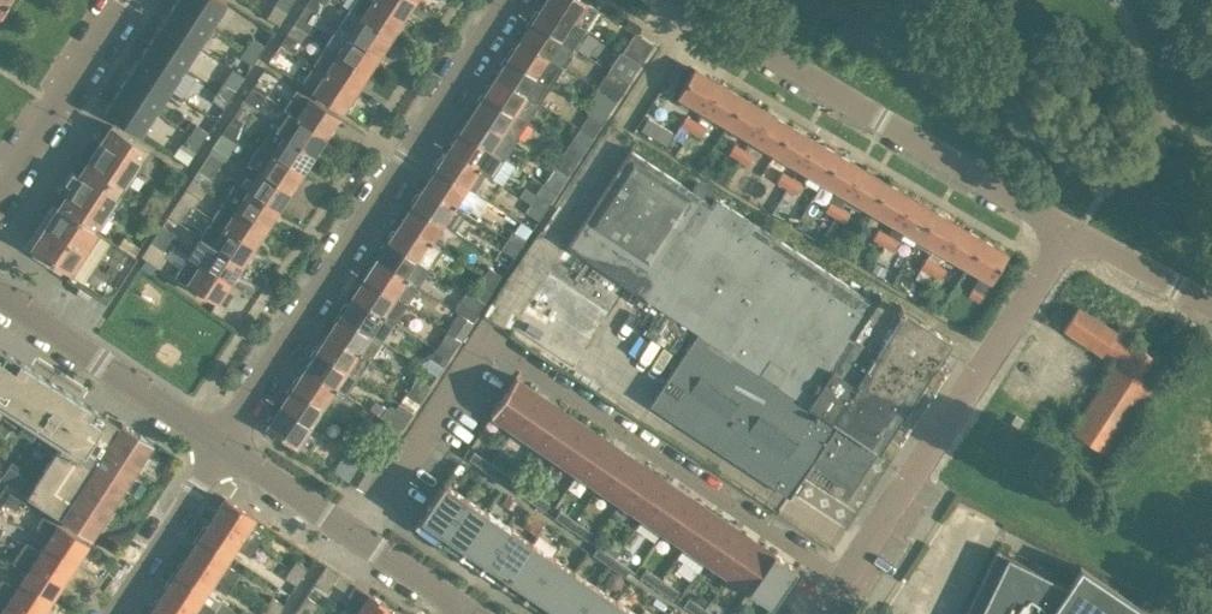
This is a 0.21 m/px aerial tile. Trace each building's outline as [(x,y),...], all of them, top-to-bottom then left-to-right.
[(176,0),(162,22),(198,46),(212,24),(176,0)] [(176,0),(212,24),(227,1),(224,0),(177,0),(176,0)] [(291,0),(276,0),(274,3),(287,11),(293,2),(291,0)] [(306,4),(318,13),(327,0),(309,0),(306,4)] [(404,16),(379,0),(355,0),(350,7),(394,36),(399,28),(397,25),(404,16)] [(404,16),(409,8),(412,8),(417,0),(379,0),(404,16)] [(587,2),(584,0),(547,0),(546,2),(583,26),(586,29),(587,28),(599,9),(587,2)] [(586,29),(583,26),(546,2),(540,10),(537,10),(531,18),(578,48),(589,30),(587,28),(586,29)] [(306,32),(318,13),(306,4),(293,24),(306,32)] [(350,7),(338,26),(379,53),(385,44),(388,44),(394,36),(350,7)] [(528,29),(521,39),(558,62),(562,65),(565,67),(578,48),(531,18),(526,26),(528,29)] [(183,68),(198,46),(162,22),(148,44),(183,68)] [(287,32),(281,41),(294,50),(300,41),(306,32),(293,24),(287,32)] [(373,63),(379,53),(338,26),(325,45),(338,53),(369,74),(374,66),(373,63)] [(653,44),(641,36),(635,32),(622,52),(640,64),(653,44)] [(252,37),(246,46),(258,54),(265,45),(252,37)] [(562,65),(558,62),(521,39),(516,47),(512,47),(507,55),(551,83),(562,65)] [(148,44),(133,66),(169,90),(183,68),(148,44)] [(240,56),(252,64),(258,54),(246,46),(240,56)] [(620,51),(608,69),(628,82),(640,64),(622,52),(620,51)] [(369,74),(338,53),(332,62),(325,57),(319,66),(355,90),(360,82),(364,82),(369,74)] [(498,75),(535,99),(539,101),(551,83),(507,55),(502,63),(503,66),(498,75)] [(350,97),(355,90),(319,66),(314,63),(302,83),(313,90),(315,88),(343,107),(344,106),(348,106),(351,101),(350,97)] [(133,66),(119,88),(155,112),(169,90),(133,66)] [(598,89),(603,92),(616,101),(628,82),(608,69),(596,87),(598,89)] [(680,95),(704,110),(720,83),(695,69),(680,95)] [(539,101),(535,99),(498,75),(492,83),(489,83),(484,90),(528,119),(539,101)] [(257,78),(253,85),(265,94),(270,87),(257,78)] [(224,80),(218,90),(230,98),(236,88),(224,80)] [(744,98),(720,83),(704,110),(728,124),(744,98)] [(259,104),(265,94),(253,85),(246,95),(259,104)] [(155,112),(119,88),(105,110),(140,134),(155,112)] [(604,119),(616,101),(603,92),(598,89),(586,107),(591,110),(604,119)] [(230,98),(218,90),(212,99),(224,107),(230,98)] [(309,98),(296,90),(285,107),(326,134),(332,125),(336,125),(340,119),(338,116),(339,115),(310,96),(309,98)] [(480,101),(474,111),(510,135),(516,138),(528,119),(484,90),(479,98),(480,101)] [(768,112),(744,98),(728,124),(752,138),(768,112)] [(320,144),(326,134),(285,107),(278,117),(286,122),(288,119),(292,122),(284,135),(316,155),(321,147),(320,144)] [(591,110),(579,127),(593,136),(601,123),(604,119),(591,110)] [(516,138),(510,135),(474,111),(468,120),(465,119),(460,127),(505,158),(517,139),(516,138)] [(791,126),(768,112),(752,138),(776,152),(791,126)] [(690,131),(697,119),(687,114),(680,125),(690,131)] [(233,115),(229,122),(242,130),(246,123),(233,115)] [(672,131),(648,117),(641,129),(665,143),(672,131)] [(707,125),(697,119),(690,131),(700,136),(707,125)] [(235,141),(242,130),(229,122),(222,132),(235,141)] [(113,124),(86,165),(125,191),(152,150),(113,124)] [(190,133),(202,141),(208,132),(196,124),(190,133)] [(815,140),(791,126),(776,152),(799,166),(800,166),(815,140)] [(316,155),(284,135),(272,127),(261,143),(303,170),(307,163),(311,163),(316,155)] [(456,138),(450,148),(486,172),(493,176),(505,158),(460,127),(454,135),(456,138)] [(581,154),(593,136),(579,127),(568,146),(581,154)] [(175,155),(188,163),(202,141),(190,133),(175,155)] [(839,154),(815,140),(800,166),(822,180),(824,180),(839,154)] [(296,180),(303,170),(261,143),(249,162),(261,170),(293,190),(298,182),(296,180)] [(739,159),(745,148),(735,143),(729,154),(739,159)] [(569,173),(581,154),(568,146),(556,164),(569,173)] [(474,191),(486,172),(450,148),(444,157),(440,157),(435,165),(474,191)] [(754,154),(745,148),(739,159),(748,165),(754,154)] [(697,331),(696,331),(758,372),(837,424),(878,451),(951,340),(904,309),(905,307),(900,304),(898,307),(880,295),(875,302),(714,196),(716,194),(700,183),(694,192),(629,149),(566,245),(626,285),(697,331)] [(204,160),(217,168),(222,159),(210,151),(204,160)] [(863,168),(839,154),(824,180),(847,194),(863,168)] [(211,177),(217,168),(204,160),(198,169),(192,178),(205,187),(211,177)] [(563,183),(569,173),(556,164),(543,183),(556,192),(563,183)] [(99,231),(125,191),(86,165),(60,206),(99,231)] [(431,176),(427,182),(463,207),(467,201),(472,205),(479,194),(474,191),(435,165),(430,173),(431,176)] [(822,180),(800,166),(799,166),(792,176),(786,187),(810,201),(822,180)] [(887,182),(863,168),(847,194),(871,209),(887,182)] [(261,170),(254,179),(248,175),(242,185),(278,208),(284,198),(287,198),(293,190),(261,170)] [(777,181),(786,187),(792,176),(783,171),(777,181)] [(192,178),(181,195),(194,203),(198,196),(205,187),(192,178)] [(278,208),(242,185),(235,181),(224,198),(269,226),(274,218),(273,215),(278,208)] [(462,209),(463,207),(427,182),(420,193),(417,193),(411,201),(443,222),(454,229),(466,212),(462,209)] [(519,194),(531,202),(544,211),(550,202),(556,192),(543,183),(542,182),(535,192),(525,186),(519,194)] [(911,197),(887,182),(871,209),(895,223),(911,197)] [(161,214),(171,199),(155,188),(144,204),(161,214)] [(192,206),(194,203),(181,195),(168,214),(178,221),(189,205),(192,206)] [(934,211),(911,197),(895,223),(904,228),(919,237),(934,211)] [(224,198),(213,216),(254,243),(260,234),(264,234),(269,226),(224,198)] [(834,216),(841,205),(831,199),(824,210),(834,216)] [(408,212),(400,223),(437,247),(438,245),(442,239),(435,234),(443,222),(411,201),(406,209),(408,212)] [(539,219),(544,211),(531,202),(525,211),(539,219)] [(161,214),(144,204),(139,212),(155,223),(161,214)] [(851,211),(841,205),(834,216),(844,222),(851,211)] [(99,231),(60,206),(33,246),(71,270),(66,278),(105,303),(136,255),(99,232),(99,231)] [(958,225),(934,211),(919,237),(943,251),(958,225)] [(248,252),(254,243),(213,216),(201,234),(244,263),(250,255),(248,252)] [(520,220),(508,237),(521,246),(533,228),(520,220)] [(438,245),(437,247),(400,223),(395,231),(392,231),(387,239),(430,268),(443,248),(438,245)] [(895,223),(889,233),(883,244),(892,249),(904,228),(895,223)] [(157,231),(170,240),(175,233),(162,224),(157,231)] [(982,239),(958,225),(943,251),(967,265),(982,239)] [(873,238),(883,244),(889,233),(879,228),(873,238)] [(170,240),(157,231),(150,242),(163,250),(170,240)] [(201,234),(189,252),(230,279),(236,271),(239,271),(244,263),(201,234)] [(508,265),(521,246),(508,237),(495,257),(508,265)] [(377,259),(414,283),(418,285),(430,268),(387,239),(381,247),(383,250),(377,259)] [(1007,254),(982,239),(967,265),(980,273),(991,280),(1007,254)] [(225,288),(230,279),(189,252),(175,275),(187,282),(204,294),(207,290),(218,298),(219,297),(222,297),(226,291),(225,288)] [(920,267),(930,273),(936,262),(926,256),(920,267)] [(418,285),(414,283),(377,259),(371,268),(368,268),(362,276),(406,304),(418,285)] [(876,261),(871,269),(882,275),(886,267),(876,261)] [(946,267),(936,262),(930,273),(940,278),(946,267)] [(489,266),(482,276),(496,284),(502,275),(489,266)] [(978,301),(991,280),(980,273),(968,295),(978,301)] [(359,287),(353,296),(390,320),(393,323),(406,304),(362,276),(357,284),(359,287)] [(484,302),(496,284),(482,276),(471,293),(484,302)] [(472,321),(478,311),(484,302),(471,293),(466,290),(454,309),(459,312),(472,321)] [(393,323),(390,320),(353,296),(348,304),(344,303),(339,311),(371,332),(377,322),(389,329),(393,323)] [(1113,338),(1117,332),(1078,307),(1064,328),(1103,354),(1107,348),(1120,357),(1072,432),(1099,450),(1158,359),(1131,341),(1127,347),(1113,338)] [(329,332),(366,357),(370,359),(382,340),(371,332),(339,311),(334,319),(335,322),(329,332)] [(472,321),(459,312),(446,331),(459,340),(472,321)] [(447,359),(459,340),(446,331),(434,350),(447,359)] [(878,452),(878,451),(837,424),(758,372),(696,331),(649,404),(650,404),(650,403),(709,442),(708,443),(709,444),(711,442),(789,494),(788,496),(790,497),(813,462),(855,490),(879,453),(878,452)] [(370,359),(366,357),(329,332),(324,340),(320,340),(315,348),(358,377),(370,359)] [(92,537),(153,442),(121,422),(120,424),(0,347),(0,412),(2,409),(58,445),(26,495),(91,537),(92,537)] [(305,368),(343,393),(346,395),(358,377),(315,348),(310,356),(311,359),(305,368)] [(447,359),(434,350),(429,357),(442,365),(447,359)] [(290,386),(323,407),(330,396),(337,401),(343,393),(305,368),(299,378),(296,378),(290,386)] [(424,394),(430,385),(417,376),(411,386),(424,394)] [(513,428),(538,393),(516,378),(517,377),(516,376),(490,414),(492,414),(513,428)] [(287,397),(282,404),(318,429),(330,412),(323,407),(290,386),(285,394),(287,397)] [(406,393),(419,402),(424,394),(411,386),(406,393)] [(559,407),(538,393),(513,428),(535,443),(559,407)] [(399,403),(393,413),(406,421),(412,411),(399,403)] [(318,430),(318,429),(282,404),(273,417),(270,416),(266,422),(268,425),(267,427),(308,453),(322,433),(318,430)] [(581,422),(559,407),(535,443),(556,457),(581,422)] [(395,438),(400,431),(387,422),(382,430),(395,438)] [(602,436),(581,422),(556,457),(578,472),(602,436)] [(623,451),(602,436),(578,472),(599,486),(623,451)] [(362,459),(376,468),(382,458),(369,449),(362,459)] [(468,458),(485,470),(490,462),(473,451),(468,458)] [(645,465),(623,451),(599,486),(620,501),(645,465)] [(376,468),(362,459),(348,480),(362,489),(376,468)] [(490,462),(485,470),(501,481),(506,473),(490,462)] [(620,501),(642,515),(666,480),(645,465),(620,501)] [(9,483),(25,493),(34,479),(19,469),(9,483)] [(516,480),(511,488),(528,499),(533,491),(516,480)] [(666,480),(642,515),(663,530),(687,494),(666,480)] [(414,525),(435,539),(465,496),(444,481),(425,509),(414,525)] [(9,491),(3,501),(16,508),(22,499),(9,491)] [(533,491),(528,499),(544,510),(549,502),(533,491)] [(663,530),(684,545),(709,509),(687,494),(663,530)] [(486,510),(465,496),(435,539),(457,554),(486,510)] [(263,535),(249,525),(253,519),(223,499),(211,518),(248,543),(255,547),(263,535)] [(554,517),(570,528),(576,520),(559,509),(554,517)] [(709,509),(684,545),(706,559),(730,523),(709,509)] [(457,554),(478,569),(508,525),(486,510),(457,554)] [(537,530),(544,519),(533,512),(526,522),(537,530)] [(81,552),(87,543),(43,514),(35,525),(52,536),(47,544),(77,563),(82,555),(81,552)] [(255,547),(248,543),(211,518),(205,527),(201,527),(196,535),(229,556),(235,546),(250,556),(255,547)] [(576,520),(570,528),(587,539),(592,531),(576,520)] [(706,559),(727,574),(751,538),(730,523),(706,559)] [(529,540),(508,525),(478,569),(499,583),(529,540)] [(192,546),(187,555),(231,584),(240,572),(225,562),(229,556),(196,535),(191,543),(192,546)] [(751,538),(727,574),(748,588),(773,553),(751,538)] [(77,563),(47,544),(42,551),(26,540),(18,551),(63,580),(68,571),(72,571),(77,563)] [(499,583),(521,598),(551,554),(529,540),(499,583)] [(592,554),(607,564),(612,556),(597,546),(592,554)] [(1080,566),(1067,585),(996,550),(964,613),(1151,613),(1080,566)] [(57,589),(63,580),(18,551),(12,562),(28,572),(23,580),(53,600),(58,592),(57,589)] [(773,552),(773,553),(748,588),(748,589),(771,605),(797,568),(773,552)] [(572,569),(551,554),(521,598),(542,612),(572,569)] [(172,572),(219,602),(221,600),(206,590),(211,582),(226,592),(231,584),(187,555),(181,564),(177,564),(172,572)] [(630,568),(612,556),(607,564),(625,576),(630,568)] [(296,559),(289,569),(301,577),(308,566),(296,559)] [(326,563),(314,581),(327,590),(339,572),(326,563)] [(640,576),(656,587),(661,579),(645,568),(640,576)] [(296,584),(301,577),(289,569),(284,576),(296,584)] [(545,613),(573,613),(594,583),(572,569),(542,612),(545,613)] [(197,613),(212,613),(219,602),(172,572),(167,580),(168,582),(163,592),(197,613)] [(23,580),(18,587),(1,577),(0,579),(0,591),(35,613),(41,613),(45,608),(48,608),(53,600),(23,580)] [(661,579),(656,587),(673,598),(678,590),(661,579)] [(594,583),(573,613),(604,613),(615,598),(594,583)] [(358,587),(354,584),(347,594),(350,596),(343,606),(351,612),(350,613),(390,613),(381,609),(384,604),(358,587)] [(0,591),(0,606),(4,608),(1,613),(35,613),(0,591)] [(163,592),(157,600),(153,600),(148,608),(157,613),(197,613),(163,592)] [(306,594),(300,603),(313,611),(319,603),(306,594)] [(272,595),(265,605),(278,613),(284,603),(272,595)] [(696,613),(700,613),(704,608),(688,597),(683,605),(696,613)] [(637,613),(615,598),(604,613),(636,613),(637,613)] [(294,612),(298,613),(311,613),(313,611),(300,603),(294,612)] [(278,613),(265,605),(260,612),(262,613),(277,613),(278,613)]
